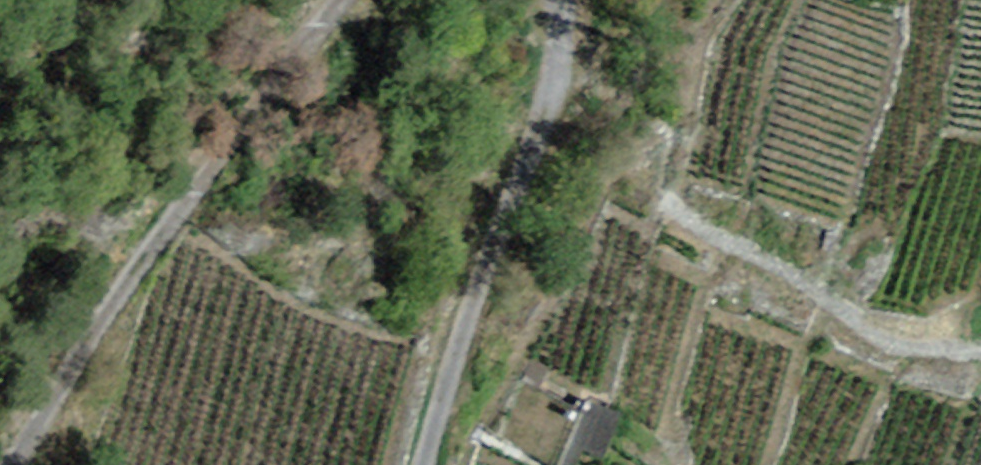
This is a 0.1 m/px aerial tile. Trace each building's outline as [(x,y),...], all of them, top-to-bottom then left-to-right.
[(582,408),(525,384),(498,449),(538,464),(558,464),(582,408)] [(585,399),(582,408),(558,464),(576,464),(583,450),(602,458),(621,414),(585,399)]
